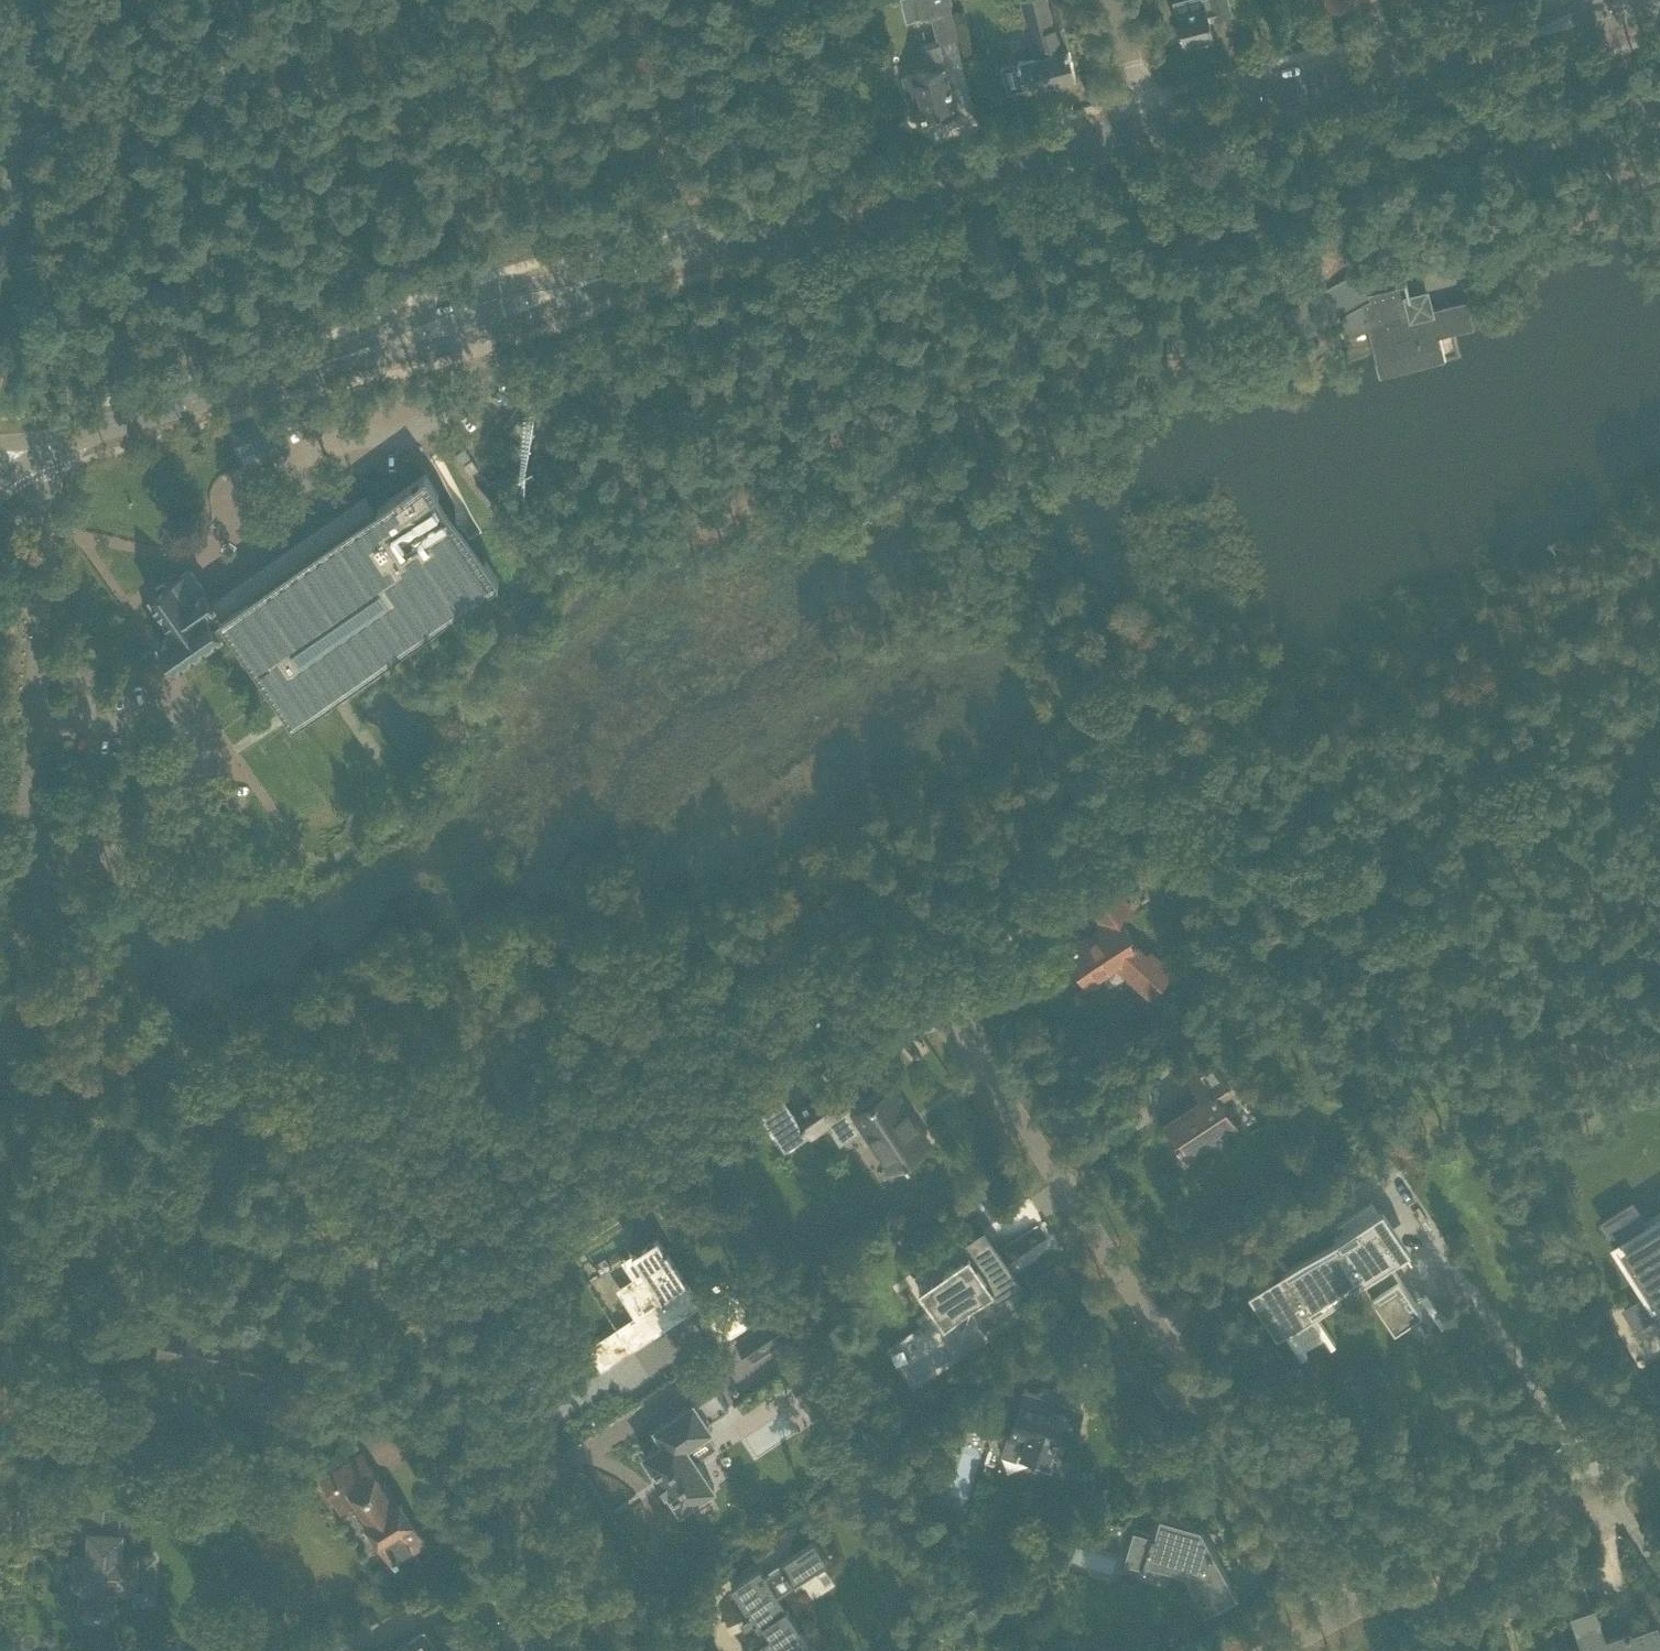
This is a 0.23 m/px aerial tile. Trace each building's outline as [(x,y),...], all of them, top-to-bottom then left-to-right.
[(908,20),(952,9),(949,0),(903,0),(908,20)] [(1036,55),(1018,60),(1025,88),(1057,80),(1059,87),(1067,85),(1065,77),(1076,75),(1063,25),(1053,27),(1047,0),(1021,0),(1036,55)] [(1212,5),(1176,14),(1183,44),(1214,36),(1210,20),(1231,15),(1227,0),(1211,0),(1212,5)] [(1323,9),(1358,0),(1321,0),(1323,9)] [(955,105),(939,42),(925,45),(931,68),(903,74),(913,116),(955,105)] [(1328,289),(1286,312),(1300,339),(1343,316),(1353,334),(1368,326),(1373,347),(1375,356),(1380,374),(1422,363),(1419,349),(1441,343),(1439,335),(1451,331),(1474,326),(1471,314),(1468,300),(1434,309),(1402,317),(1398,300),(1410,297),(1406,284),(1368,293),(1356,271),(1334,283),(1329,272),(1332,270),(1321,249),(1307,256),(1319,278),(1323,275),(1329,286),(1327,287),(1328,289)] [(506,433),(524,446),(532,435),(514,423),(506,433)] [(456,452),(462,461),(471,454),(465,446),(456,452)] [(346,511),(214,603),(189,568),(166,584),(162,582),(155,587),(155,591),(149,595),(174,630),(157,642),(175,667),(242,620),(291,691),(306,694),(489,567),(497,579),(499,578),(485,559),(438,493),(439,492),(425,473),(377,507),(355,523),(346,511)] [(1090,901),(1093,905),(1105,925),(1093,933),(1097,937),(1090,942),(1086,937),(1067,950),(1087,981),(1106,968),(1104,964),(1115,957),(1132,972),(1129,974),(1150,993),(1170,971),(1150,952),(1147,956),(1134,944),(1137,942),(1135,938),(1133,939),(1116,912),(1129,904),(1116,884),(1090,901)] [(1210,1057),(1204,1060),(1186,1073),(1201,1095),(1166,1119),(1188,1150),(1234,1119),(1218,1095),(1230,1087),(1210,1057)] [(783,1097),(762,1111),(786,1148),(807,1135),(805,1131),(810,1128),(811,1129),(828,1118),(833,1127),(856,1113),(862,1123),(857,1126),(866,1139),(870,1136),(872,1138),(876,1136),(894,1164),(904,1157),(907,1162),(910,1160),(907,1155),(928,1142),(917,1125),(915,1125),(913,1122),(911,1123),(908,1118),(909,1116),(891,1088),(888,1090),(884,1084),(879,1087),(878,1085),(871,1090),(872,1091),(836,1114),(821,1091),(796,1106),(797,1108),(792,1111),(783,1097)] [(1603,1220),(1627,1257),(1631,1255),(1652,1288),(1645,1292),(1659,1315),(1659,1217),(1647,1225),(1643,1220),(1641,1217),(1641,1216),(1632,1202),(1603,1220)] [(1267,1244),(1182,1301),(1199,1327),(1248,1294),(1249,1295),(1272,1330),(1277,1337),(1283,1333),(1301,1360),(1307,1356),(1289,1329),(1310,1315),(1314,1312),(1362,1280),(1386,1316),(1391,1312),(1390,1311),(1406,1301),(1416,1316),(1422,1311),(1389,1262),(1403,1253),(1404,1252),(1411,1247),(1383,1206),(1376,1210),(1375,1211),(1361,1220),(1334,1238),(1286,1270),(1285,1271),(1267,1244)] [(969,1305),(984,1327),(1031,1296),(984,1224),(912,1272),(944,1321),(969,1305)] [(639,1311),(615,1326),(630,1350),(672,1323),(669,1319),(677,1314),(677,1313),(684,1309),(686,1313),(701,1304),(706,1311),(703,1313),(721,1341),(752,1320),(724,1277),(696,1295),(666,1247),(668,1246),(665,1243),(664,1244),(658,1234),(632,1251),(647,1274),(624,1289),(639,1311)] [(818,1258),(810,1247),(797,1255),(805,1266),(818,1258)] [(1448,1325),(1427,1294),(1421,1298),(1442,1329),(1448,1325)] [(798,1330),(785,1310),(736,1341),(749,1362),(798,1330)] [(1068,1450),(1082,1407),(1043,1393),(1043,1392),(1026,1387),(1025,1389),(1009,1436),(1025,1441),(1021,1454),(1061,1468),(1068,1450)] [(714,1486),(686,1444),(711,1427),(707,1421),(729,1407),(716,1388),(695,1403),(693,1400),(655,1426),(658,1430),(655,1433),(653,1438),(653,1442),(655,1446),(644,1453),(657,1472),(655,1474),(666,1490),(668,1489),(681,1508),(688,1503),(690,1507),(709,1495),(707,1491),(714,1486)] [(993,1388),(988,1404),(995,1406),(992,1414),(1008,1419),(1015,1394),(993,1388)] [(361,1453),(343,1465),(322,1478),(343,1510),(358,1500),(363,1507),(358,1511),(367,1524),(368,1523),(393,1561),(407,1551),(425,1539),(400,1501),(395,1504),(361,1453)] [(1160,1516),(1155,1533),(1134,1527),(1125,1558),(1143,1564),(1142,1566),(1146,1568),(1149,1559),(1182,1568),(1195,1591),(1206,1611),(1238,1594),(1201,1526),(1160,1516)] [(116,1520),(88,1519),(86,1553),(78,1552),(78,1554),(79,1554),(79,1559),(78,1559),(78,1560),(78,1572),(77,1572),(77,1574),(78,1574),(77,1579),(77,1581),(84,1581),(82,1610),(93,1610),(92,1612),(100,1612),(100,1611),(111,1611),(112,1583),(135,1584),(135,1574),(136,1574),(136,1572),(136,1568),(137,1568),(137,1566),(136,1566),(137,1556),(120,1555),(121,1532),(116,1532),(116,1520)] [(1109,1521),(1107,1528),(1126,1534),(1128,1527),(1109,1521)] [(731,1585),(746,1609),(754,1621),(758,1627),(763,1624),(773,1639),(773,1640),(781,1650),(804,1650),(812,1646),(777,1593),(809,1572),(827,1560),(814,1540),(795,1552),(779,1563),(764,1573),(760,1566),(731,1585)] [(407,1597),(412,1612),(423,1608),(417,1593),(407,1597)] [(1657,1622),(1631,1631),(1629,1627),(1604,1635),(1594,1604),(1573,1611),(1584,1643),(1561,1650),(1659,1650),(1659,1631),(1657,1622)] [(423,1630),(392,1650),(437,1650),(423,1630)] [(320,1639),(290,1650),(324,1650),(320,1639)]
